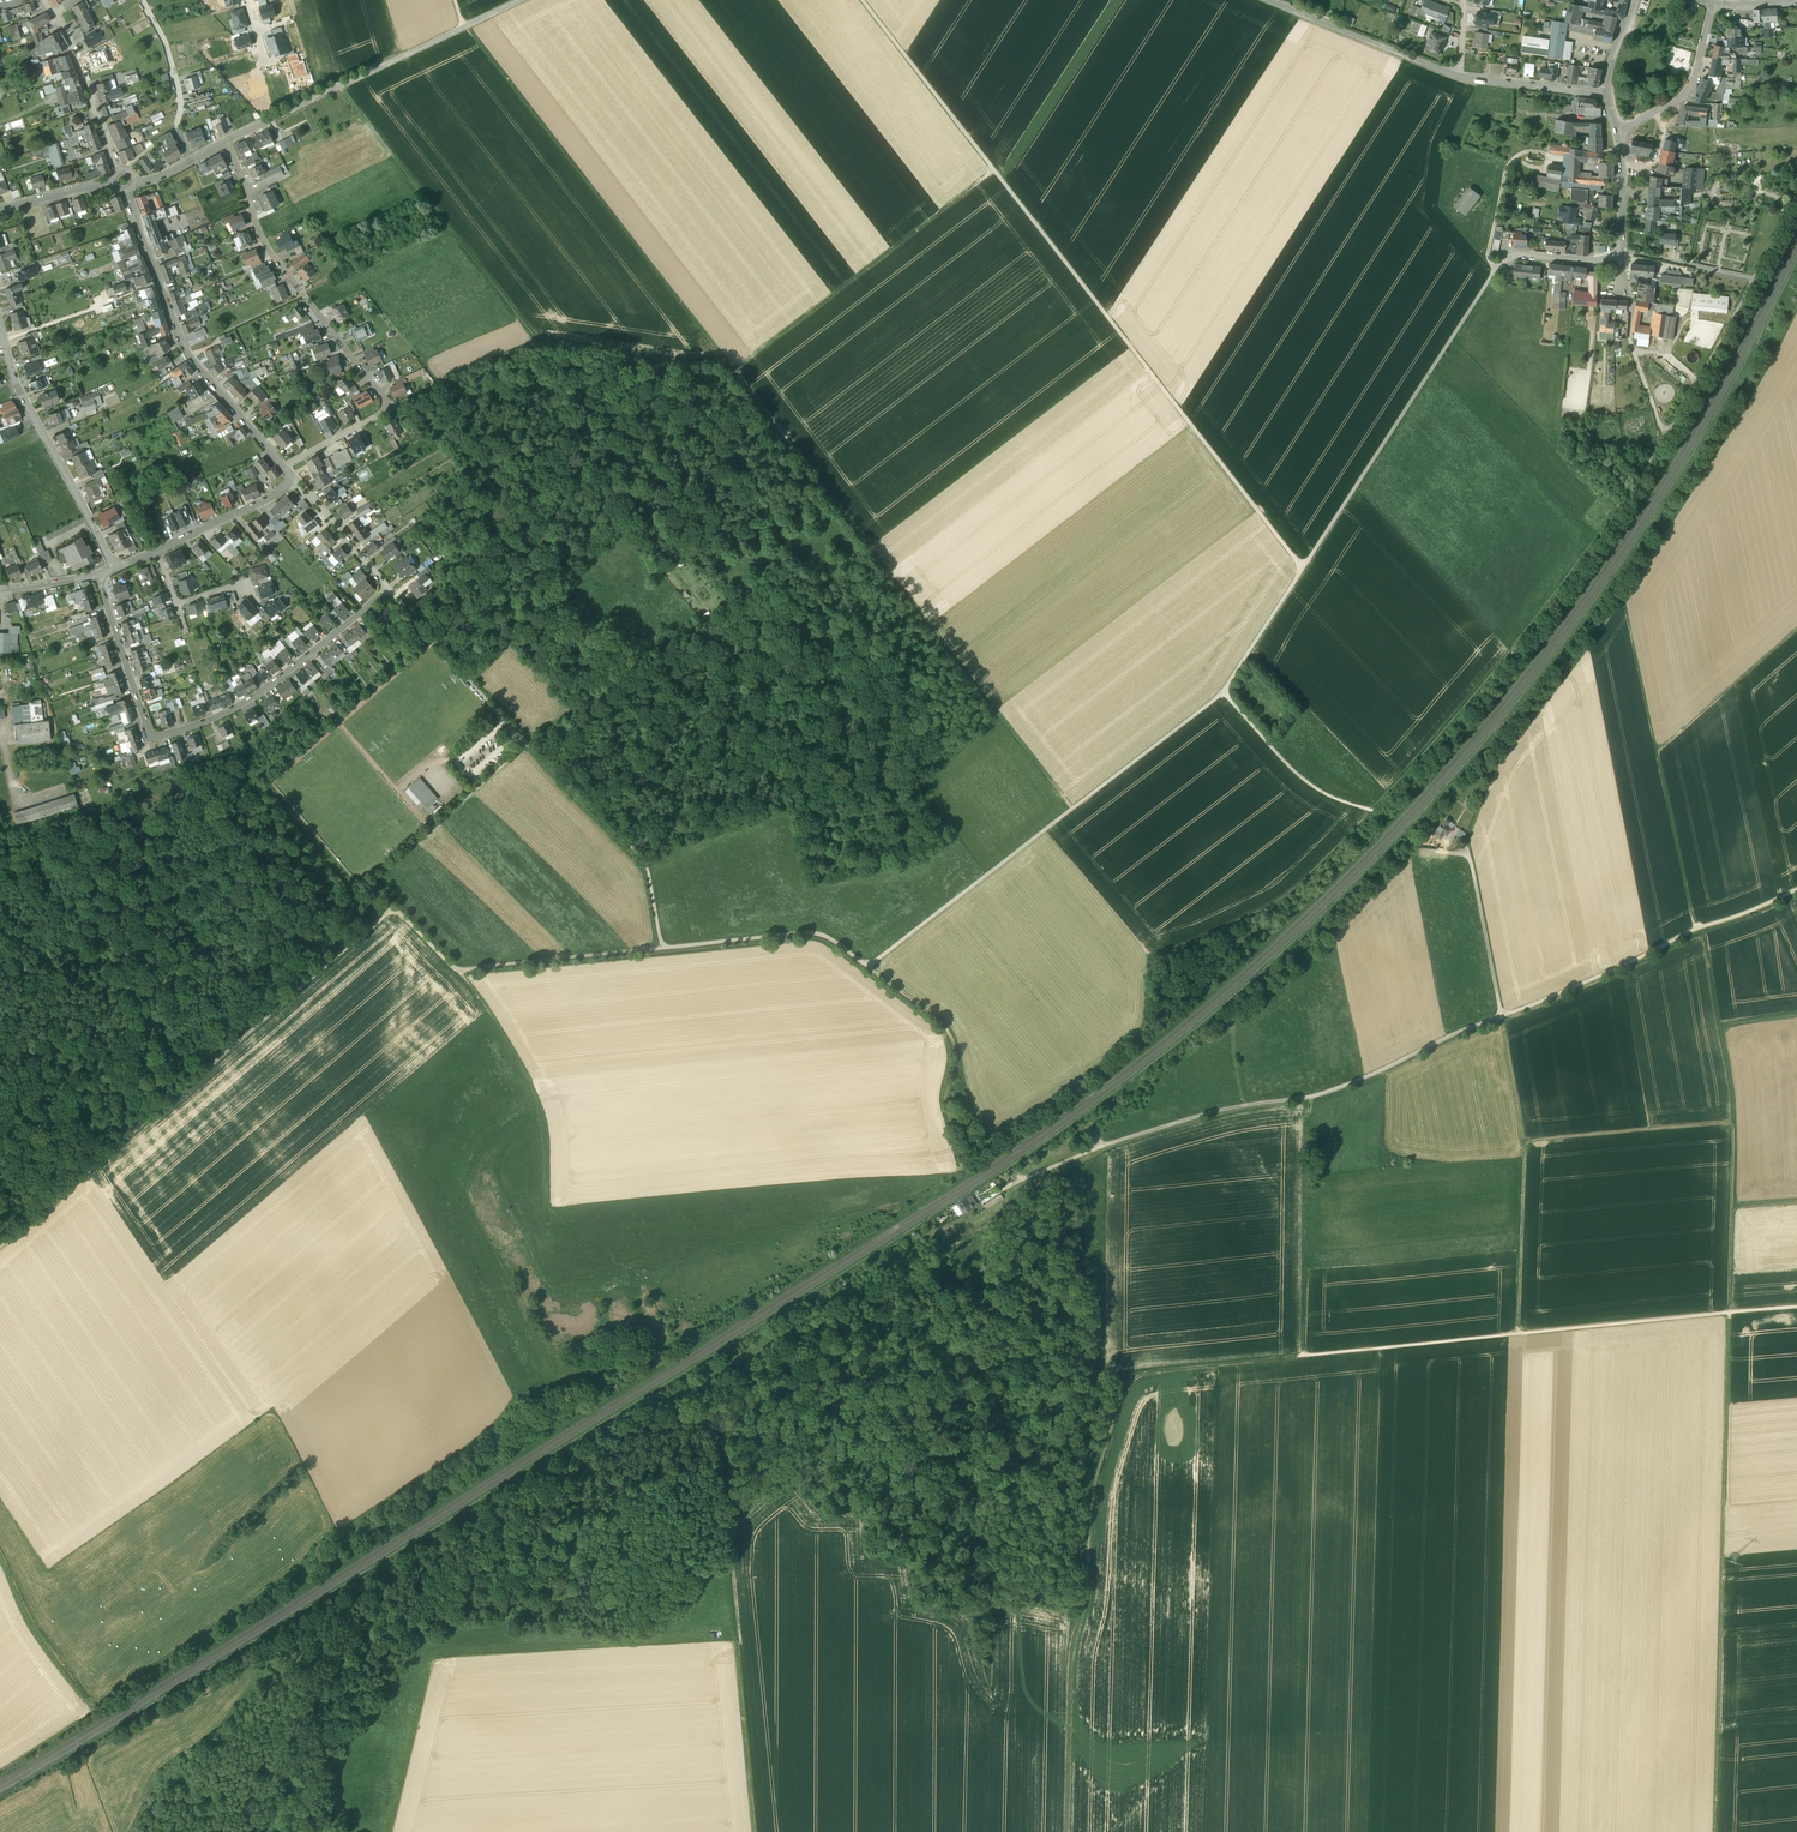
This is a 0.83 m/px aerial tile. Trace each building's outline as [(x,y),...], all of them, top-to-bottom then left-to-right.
[(240,2),(239,0),(216,0),(219,9),(231,5),(238,3),(240,2)] [(1423,6),(1422,6),(1422,7),(1421,8),(1419,14),(1420,14),(1425,16),(1427,12),(1433,15),(1438,3),(1429,0),(1425,0),(1423,6)] [(82,2),(72,8),(78,18),(87,13),(86,10),(82,2)] [(1618,13),(1605,10),(1604,11),(1604,15),(1608,16),(1617,18),(1622,19),(1627,3),(1622,2),(1620,7),(1618,13)] [(33,3),(26,5),(28,11),(28,13),(35,10),(33,3)] [(267,5),(260,7),(259,8),(263,20),(277,16),(273,3),(267,5)] [(1450,8),(1438,3),(1433,15),(1440,17),(1439,21),(1445,23),(1446,20),(1447,16),(1448,15),(1447,15),(1448,11),(1450,8)] [(1579,6),(1569,4),(1565,22),(1576,24),(1577,20),(1579,6)] [(26,5),(16,9),(17,13),(24,11),(24,13),(28,11),(26,5)] [(1421,8),(1413,5),(1411,12),(1419,15),(1420,14),(1419,14),(1421,8)] [(231,13),(236,29),(244,27),(248,25),(243,9),(231,13)] [(1764,9),(1753,10),(1754,22),(1765,22),(1765,21),(1764,9)] [(8,11),(2,13),(5,22),(11,20),(10,16),(8,11)] [(1495,15),(1478,12),(1476,25),(1477,25),(1484,26),(1487,26),(1488,23),(1496,25),(1497,19),(1495,18),(1495,15)] [(46,13),(37,18),(40,26),(51,20),(46,13)] [(87,13),(78,18),(84,30),(88,29),(94,25),(87,13)] [(1353,26),(1355,18),(1346,15),(1343,22),(1353,26)] [(37,18),(28,21),(27,19),(18,22),(19,25),(25,23),(29,31),(33,29),(40,26),(37,18)] [(1568,23),(1553,21),(1550,40),(1547,56),(1547,57),(1563,59),(1565,41),(1567,30),(1568,23)] [(1603,24),(1589,21),(1589,23),(1588,27),(1602,30),(1603,24)] [(1607,21),(1606,21),(1604,30),(1614,32),(1616,23),(1607,21)] [(1421,24),(1414,22),(1411,30),(1418,33),(1421,24)] [(1584,27),(1568,23),(1567,30),(1582,33),(1584,27)] [(16,24),(8,26),(13,41),(20,39),(20,38),(19,34),(16,24)] [(1451,27),(1444,24),(1441,32),(1448,34),(1451,27)] [(40,26),(33,29),(35,34),(38,34),(43,32),(42,30),(41,30),(40,26)] [(234,30),(235,35),(239,33),(246,31),(244,27),(236,29),(234,30)] [(272,30),(274,38),(284,35),(282,27),(272,30)] [(1591,28),(1584,27),(1582,33),(1590,35),(1591,28)] [(1742,28),(1727,28),(1727,37),(1728,37),(1741,38),(1742,28)] [(1614,33),(1596,29),(1596,31),(1595,36),(1594,39),(1611,43),(1614,33)] [(83,36),(85,39),(96,34),(94,30),(90,32),(83,36)] [(1446,38),(1431,32),(1427,45),(1429,46),(1427,51),(1439,55),(1446,38)] [(1483,33),(1477,32),(1476,41),(1474,41),(1473,47),(1486,49),(1488,34),(1483,33)] [(56,33),(48,36),(48,37),(51,43),(51,44),(54,43),(60,40),(56,33)] [(85,40),(89,47),(100,41),(96,34),(85,39),(85,40)] [(241,37),(235,39),(238,49),(252,44),(249,35),(241,37)] [(271,49),(272,53),(275,52),(288,49),(284,35),(274,38),(266,40),(269,49),(271,49)] [(1550,40),(1523,36),(1521,52),(1547,56),(1550,40)] [(48,37),(40,41),(42,46),(47,44),(47,45),(51,43),(48,37)] [(1741,38),(1728,37),(1728,47),(1730,47),(1738,47),(1742,47),(1742,38),(1741,38)] [(60,40),(54,43),(57,53),(67,49),(62,40),(60,41),(60,40)] [(1573,42),(1565,41),(1563,59),(1570,60),(1573,42)] [(51,43),(47,45),(47,44),(42,46),(44,53),(52,51),(53,54),(57,53),(54,43),(51,44),(51,43)] [(1730,48),(1725,47),(1715,45),(1712,58),(1722,59),(1729,59),(1732,59),(1732,56),(1729,55),(1730,54),(1722,53),(1723,50),(1730,51),(1730,47),(1730,48)] [(37,48),(35,48),(37,55),(44,53),(42,46),(37,48)] [(89,56),(93,67),(98,65),(105,63),(103,58),(105,57),(103,51),(89,56)] [(69,55),(63,56),(63,60),(63,62),(64,63),(62,64),(63,68),(65,72),(74,69),(69,55)] [(63,56),(48,60),(49,63),(49,64),(53,63),(57,62),(63,60),(63,56)] [(1712,58),(1712,59),(1708,76),(1720,77),(1722,64),(1729,64),(1729,59),(1722,59),(1712,58)] [(1508,64),(1507,64),(1507,65),(1506,73),(1516,74),(1518,59),(1513,59),(1512,64),(1508,64)] [(49,63),(45,64),(43,66),(46,76),(49,75),(56,74),(53,63),(49,64),(49,63)] [(1534,64),(1526,63),(1524,75),(1533,76),(1534,64)] [(1555,65),(1550,64),(1549,69),(1548,78),(1556,79),(1556,73),(1558,74),(1558,69),(1554,68),(1555,65)] [(1540,77),(1548,78),(1549,69),(1541,68),(1540,77)] [(1602,70),(1591,68),(1590,71),(1589,78),(1600,80),(1602,70)] [(65,72),(62,73),(64,80),(76,75),(74,69),(65,72)] [(137,73),(125,77),(127,85),(139,81),(137,73)] [(112,74),(100,78),(102,83),(108,81),(114,79),(112,74)] [(76,75),(64,80),(65,85),(69,84),(72,90),(76,89),(77,91),(81,90),(76,75)] [(1741,75),(1733,75),(1733,79),(1732,89),(1740,89),(1741,75)] [(191,77),(184,79),(185,82),(186,83),(187,85),(186,86),(187,91),(200,87),(196,76),(191,77)] [(1720,77),(1708,76),(1707,80),(1713,82),(1713,83),(1718,85),(1720,77)] [(1728,78),(1720,77),(1718,85),(1716,93),(1723,94),(1724,89),(1732,89),(1733,79),(1728,78)] [(1589,78),(1585,78),(1585,81),(1582,80),(1581,81),(1581,85),(1598,87),(1600,80),(1589,78)] [(1707,80),(1703,78),(1698,88),(1710,92),(1713,83),(1713,82),(1707,80)] [(102,83),(97,84),(99,93),(110,90),(108,81),(102,83)] [(52,85),(43,87),(45,95),(56,92),(55,88),(54,89),(52,85)] [(63,86),(55,88),(56,92),(58,98),(60,97),(65,95),(63,86)] [(112,90),(107,91),(109,99),(110,99),(123,95),(120,87),(112,90)] [(1710,92),(1698,88),(1694,99),(1702,100),(1703,100),(1723,100),(1724,94),(1716,93),(1710,92)] [(77,91),(73,93),(76,102),(80,101),(81,104),(85,102),(84,99),(85,99),(81,90),(77,91)] [(99,93),(101,101),(106,100),(109,99),(107,91),(99,93)] [(196,96),(190,97),(190,98),(191,103),(207,98),(207,99),(210,98),(208,92),(196,96)] [(65,95),(60,97),(62,105),(66,105),(76,102),(73,93),(65,95)] [(125,98),(123,99),(125,103),(126,106),(126,107),(131,104),(132,104),(131,102),(129,96),(125,98)] [(207,98),(191,103),(189,103),(190,108),(190,109),(197,107),(209,104),(207,99),(207,98)] [(1595,100),(1579,98),(1578,107),(1586,107),(1597,108),(1597,101),(1595,100)] [(126,107),(125,107),(127,112),(129,116),(135,113),(132,107),(131,104),(126,107)] [(1578,107),(1572,105),(1562,104),(1561,111),(1577,112),(1578,107)] [(62,105),(61,106),(62,109),(56,111),(57,113),(58,118),(69,113),(68,110),(66,105),(62,105)] [(117,108),(111,109),(110,105),(108,105),(101,108),(104,116),(111,114),(111,113),(118,111),(121,110),(120,107),(117,108)] [(1707,109),(1701,108),(1690,107),(1690,106),(1684,106),(1682,112),(1688,114),(1701,116),(1707,116),(1707,109)] [(1597,108),(1586,107),(1586,113),(1586,116),(1601,117),(1601,108),(1597,108)] [(163,117),(161,112),(151,117),(153,122),(163,117)] [(1707,116),(1701,116),(1700,122),(1687,121),(1686,120),(1688,114),(1682,112),(1679,126),(1685,127),(1706,127),(1706,119),(1707,116)] [(123,113),(113,118),(115,123),(125,118),(123,113)] [(121,127),(139,118),(136,113),(135,113),(129,116),(125,118),(118,121),(121,127)] [(228,117),(223,119),(226,126),(231,124),(228,117)] [(217,125),(215,126),(219,135),(228,131),(226,126),(223,119),(222,118),(219,119),(221,123),(217,125)] [(1588,123),(1574,123),(1557,119),(1556,126),(1573,129),(1574,129),(1577,129),(1580,130),(1587,130),(1588,123)] [(115,123),(108,126),(108,125),(114,142),(120,139),(122,138),(126,136),(124,130),(122,130),(121,127),(118,121),(115,123)] [(93,123),(83,126),(84,129),(86,134),(95,131),(93,123)] [(1601,123),(1588,123),(1587,130),(1591,130),(1591,137),(1601,137),(1601,123)] [(1573,129),(1556,126),(1555,133),(1572,136),(1573,129)] [(71,127),(64,130),(67,140),(74,137),(73,133),(71,127)] [(188,133),(187,133),(190,141),(191,146),(204,143),(200,128),(196,129),(196,131),(188,133)] [(84,129),(73,133),(74,137),(83,135),(86,134),(84,129)] [(268,130),(255,137),(260,148),(273,141),(268,130)] [(95,131),(86,134),(87,137),(91,147),(93,152),(102,149),(95,131)] [(170,132),(162,135),(169,147),(175,144),(176,143),(170,132)] [(127,135),(122,138),(120,139),(124,150),(130,148),(132,147),(132,146),(127,135)] [(284,139),(288,147),(293,144),(290,137),(284,139)] [(1601,137),(1591,137),(1589,137),(1589,150),(1602,153),(1602,137),(1601,137)] [(1684,141),(1676,138),(1675,141),(1677,142),(1676,148),(1682,150),(1684,141)] [(284,139),(279,142),(280,145),(283,150),(288,147),(284,139)] [(1642,142),(1638,141),(1638,140),(1637,140),(1637,141),(1633,140),(1632,140),(1631,140),(1632,141),(1631,148),(1630,149),(1631,149),(1630,153),(1649,157),(1650,153),(1651,153),(1650,152),(1652,151),(1653,151),(1654,151),(1655,151),(1655,147),(1654,146),(1653,147),(1652,145),(1653,143),(1652,142),(1653,140),(1647,139),(1647,142),(1642,141),(1642,142)] [(1675,141),(1665,139),(1663,149),(1675,152),(1676,148),(1677,142),(1675,141)] [(246,141),(236,145),(240,155),(250,150),(246,141)] [(62,165),(55,143),(47,146),(54,168),(62,165)] [(165,152),(161,144),(156,147),(161,155),(162,154),(165,152)] [(175,144),(169,147),(170,149),(175,158),(175,159),(181,155),(175,144)] [(1571,148),(1555,145),(1554,153),(1564,154),(1570,155),(1570,149),(1571,149),(1571,148)] [(141,146),(133,152),(133,153),(132,153),(134,158),(133,158),(134,158),(144,151),(141,146)] [(91,147),(79,152),(81,156),(93,152),(91,147)] [(124,150),(118,152),(123,163),(129,160),(128,160),(133,158),(134,158),(132,153),(130,148),(124,150)] [(165,152),(162,154),(164,157),(162,157),(164,160),(165,159),(167,163),(175,158),(170,149),(165,152)] [(1571,149),(1570,149),(1570,155),(1570,162),(1579,163),(1579,159),(1580,151),(1580,150),(1571,149)] [(1675,152),(1663,149),(1660,163),(1675,167),(1676,167),(1677,163),(1673,161),(1673,159),(1675,152)] [(1603,154),(1580,151),(1579,159),(1583,161),(1601,162),(1603,162),(1603,154)] [(149,152),(144,156),(144,157),(148,162),(153,158),(149,152)] [(103,153),(91,157),(93,163),(99,161),(100,165),(98,166),(100,171),(95,172),(97,177),(110,172),(103,153)] [(220,154),(208,160),(213,168),(212,168),(216,175),(227,169),(228,169),(220,154)] [(148,162),(144,157),(139,161),(147,172),(152,169),(153,169),(150,165),(148,162)] [(254,158),(244,162),(246,167),(255,163),(256,162),(255,160),(254,158)] [(208,160),(199,164),(204,173),(212,168),(213,168),(208,160)] [(157,161),(150,165),(153,169),(152,169),(153,171),(160,166),(157,161)] [(1579,163),(1570,162),(1569,177),(1562,176),(1561,176),(1560,180),(1560,187),(1571,188),(1578,188),(1578,183),(1590,183),(1591,176),(1591,173),(1579,172),(1579,163)] [(1603,162),(1601,162),(1600,177),(1607,177),(1613,177),(1614,163),(1603,162)] [(1675,167),(1660,163),(1657,172),(1672,176),(1673,174),(1675,173),(1676,169),(1675,169),(1675,167)] [(256,166),(250,169),(254,178),(265,173),(261,164),(256,166)] [(265,173),(254,178),(258,187),(284,175),(280,166),(265,173)] [(1563,168),(1549,166),(1548,174),(1557,176),(1561,176),(1562,176),(1563,168)] [(69,167),(56,171),(59,181),(72,177),(71,172),(69,167)] [(1694,168),(1687,168),(1685,188),(1690,188),(1695,189),(1696,189),(1697,168),(1694,168)] [(1702,168),(1697,168),(1696,189),(1702,188),(1704,170),(1702,168)] [(227,169),(221,172),(224,179),(231,176),(227,169)] [(95,172),(90,174),(90,175),(86,176),(88,180),(97,177),(95,172)] [(42,175),(30,179),(33,189),(45,185),(43,179),(42,175)] [(1560,180),(1538,175),(1536,187),(1559,192),(1560,187),(1560,180)] [(1600,177),(1591,176),(1590,183),(1601,185),(1607,185),(1607,177),(1600,177)] [(1663,178),(1651,176),(1650,186),(1662,187),(1663,178)] [(224,183),(219,185),(219,186),(223,195),(234,191),(233,187),(232,183),(231,184),(229,180),(224,183)] [(275,184),(267,188),(269,193),(272,191),(278,189),(275,184)] [(1662,187),(1650,186),(1649,196),(1659,197),(1660,192),(1666,192),(1666,187),(1662,187)] [(1470,187),(1455,207),(1463,213),(1477,194),(1470,187)] [(1681,188),(1671,187),(1671,192),(1671,197),(1681,198),(1681,188)] [(1578,188),(1571,188),(1570,200),(1585,203),(1593,205),(1593,199),(1594,190),(1578,188)] [(1685,188),(1681,188),(1681,198),(1681,199),(1681,203),(1690,203),(1690,193),(1690,188),(1685,188)] [(18,189),(11,192),(14,198),(20,196),(18,189)] [(269,193),(260,197),(267,210),(277,205),(275,200),(276,200),(272,191),(269,193)] [(1613,195),(1600,194),(1600,200),(1600,207),(1612,207),(1613,195)] [(119,196),(112,198),(111,199),(116,212),(124,209),(119,196)] [(144,197),(144,196),(135,199),(141,216),(142,216),(148,213),(150,212),(146,200),(144,197)] [(163,207),(158,196),(155,197),(153,198),(157,209),(158,209),(163,207)] [(82,198),(73,201),(76,212),(86,209),(82,198)] [(65,202),(55,205),(59,216),(69,213),(68,208),(65,202)] [(1585,203),(1583,210),(1588,211),(1587,218),(1595,220),(1598,206),(1593,205),(1585,203)] [(55,205),(46,208),(48,215),(49,219),(50,219),(59,216),(55,205)] [(175,205),(164,210),(166,217),(167,219),(179,215),(175,205)] [(1564,217),(1563,223),(1567,224),(1573,225),(1578,225),(1579,226),(1581,219),(1575,218),(1577,208),(1561,206),(1559,216),(1564,217)] [(1659,206),(1648,206),(1647,219),(1658,220),(1658,214),(1659,206)] [(1667,206),(1659,206),(1658,214),(1666,214),(1666,211),(1679,211),(1679,212),(1679,215),(1682,215),(1682,206),(1681,206),(1667,206)] [(155,221),(166,217),(164,210),(163,207),(158,209),(152,212),(155,221)] [(160,232),(155,221),(152,212),(148,214),(148,213),(142,216),(149,236),(160,232)] [(233,214),(223,218),(226,224),(230,222),(230,220),(235,218),(233,214)] [(242,215),(235,218),(230,220),(230,222),(234,230),(246,225),(242,215)] [(1657,220),(1647,219),(1646,230),(1654,231),(1655,224),(1656,224),(1657,220)] [(129,228),(123,230),(124,233),(120,234),(122,240),(134,235),(131,227),(129,228)] [(1515,232),(1496,230),(1494,239),(1501,241),(1501,239),(1515,240),(1515,232)] [(150,239),(151,241),(161,237),(161,235),(160,232),(149,236),(150,239)] [(248,232),(239,235),(243,245),(243,246),(250,243),(253,242),(248,232)] [(288,232),(281,236),(282,238),(277,241),(280,248),(286,246),(288,250),(293,248),(299,245),(299,244),(297,240),(296,240),(293,242),(291,238),(288,232)] [(1522,233),(1515,232),(1515,240),(1514,247),(1523,247),(1523,246),(1526,246),(1527,239),(1522,239),(1522,233)] [(1676,234),(1662,233),(1662,238),(1660,237),(1660,243),(1675,245),(1676,239),(1676,234)] [(134,235),(122,240),(124,243),(126,242),(128,246),(135,244),(137,243),(134,235)] [(166,235),(161,237),(151,241),(153,247),(164,243),(168,241),(166,235)] [(176,238),(175,238),(178,244),(185,241),(182,235),(176,238)] [(1576,235),(1572,235),(1571,235),(1571,236),(1570,242),(1579,243),(1580,235),(1576,235)] [(1582,235),(1580,235),(1579,243),(1579,244),(1583,244),(1589,245),(1589,235),(1582,235)] [(168,241),(164,243),(165,245),(166,245),(168,245),(172,244),(174,250),(179,248),(178,244),(175,238),(168,241)] [(1501,241),(1494,239),(1491,256),(1497,257),(1501,241)] [(1552,242),(1551,242),(1551,250),(1565,251),(1566,244),(1566,243),(1552,242)] [(164,243),(153,247),(156,255),(167,251),(165,245),(164,243)] [(128,246),(126,247),(126,248),(118,251),(119,254),(119,255),(120,254),(121,258),(125,257),(135,253),(138,252),(135,244),(128,246)] [(299,245),(293,248),(297,255),(304,252),(300,244),(299,244),(299,245)] [(1577,249),(1571,248),(1572,245),(1566,244),(1565,251),(1565,254),(1577,255),(1577,249)] [(1582,250),(1577,249),(1577,255),(1588,256),(1589,245),(1583,244),(1583,247),(1582,250)] [(179,248),(174,250),(177,257),(187,253),(184,246),(179,248)] [(256,250),(246,254),(247,256),(246,260),(248,264),(251,263),(259,260),(260,259),(256,250)] [(0,255),(0,271),(11,268),(8,261),(16,258),(14,251),(4,254),(0,255)] [(304,252),(297,255),(299,258),(297,259),(301,265),(309,259),(304,252)] [(140,257),(137,258),(139,262),(131,266),(133,270),(141,267),(144,274),(148,272),(142,256),(140,257)] [(124,259),(118,262),(121,270),(127,267),(124,259)] [(297,259),(291,264),(296,269),(301,265),(297,259)] [(167,262),(159,265),(162,273),(169,270),(169,267),(174,265),(172,260),(167,263),(167,262)] [(259,260),(251,263),(252,268),(254,267),(261,264),(259,260)] [(188,264),(180,267),(181,271),(179,271),(181,275),(189,272),(190,271),(188,264)] [(1528,266),(1515,264),(1514,270),(1514,277),(1527,279),(1528,266)] [(1563,265),(1550,264),(1549,274),(1556,275),(1562,275),(1563,265)] [(1654,266),(1632,264),(1631,274),(1631,282),(1637,282),(1637,274),(1640,275),(1646,276),(1653,278),(1653,279),(1654,266)] [(265,267),(256,271),(255,271),(258,278),(260,278),(271,273),(268,265),(266,266),(265,267)] [(308,265),(299,271),(306,281),(313,275),(312,274),(312,273),(313,272),(308,265)] [(1577,267),(1563,265),(1562,275),(1566,276),(1572,277),(1576,277),(1577,267)] [(1541,267),(1528,266),(1527,279),(1540,280),(1540,276),(1541,269),(1541,267)] [(1587,268),(1577,267),(1576,277),(1579,277),(1586,278),(1587,272),(1587,268)] [(25,271),(18,273),(20,280),(24,279),(35,275),(33,268),(25,271)] [(129,280),(132,279),(129,272),(124,275),(121,270),(120,271),(125,282),(129,280)] [(169,270),(162,273),(163,277),(165,282),(173,279),(169,270)] [(144,274),(141,275),(141,276),(138,277),(140,285),(145,283),(152,281),(148,272),(144,274)] [(271,273),(260,278),(263,285),(264,284),(273,280),(274,280),(276,279),(273,272),(271,273)] [(1597,273),(1587,272),(1586,278),(1590,279),(1590,293),(1590,299),(1597,299),(1597,273)] [(1562,275),(1556,275),(1555,278),(1554,292),(1560,292),(1562,275)] [(1669,276),(1661,275),(1660,279),(1660,282),(1676,284),(1681,284),(1685,285),(1686,278),(1679,277),(1674,276),(1669,276)] [(132,279),(129,280),(132,286),(133,288),(140,285),(138,277),(137,277),(132,279)] [(1694,279),(1686,278),(1685,285),(1693,286),(1694,279)] [(125,282),(113,287),(115,293),(129,288),(132,286),(129,280),(125,282)] [(1652,285),(1639,283),(1637,300),(1649,301),(1653,302),(1655,286),(1652,285)] [(272,289),(278,302),(288,297),(282,284),(276,287),(272,289)] [(185,290),(183,285),(175,288),(174,288),(175,291),(169,293),(172,301),(182,298),(188,295),(186,290),(185,290)] [(14,286),(5,289),(8,298),(17,295),(16,291),(14,286)] [(154,286),(144,289),(148,298),(150,297),(157,295),(154,286)] [(1560,292),(1554,292),(1553,301),(1573,303),(1574,294),(1560,292)] [(1590,293),(1574,292),(1574,294),(1573,303),(1597,306),(1597,299),(1590,299),(1590,293)] [(1729,296),(1693,293),(1691,309),(1728,312),(1729,296)] [(8,298),(11,306),(14,304),(21,302),(19,294),(17,295),(8,298)] [(157,295),(150,297),(152,300),(155,312),(162,309),(157,295)] [(190,295),(182,298),(184,303),(189,301),(191,299),(190,295)] [(172,301),(171,302),(176,311),(183,309),(181,305),(184,303),(182,298),(172,301)] [(1601,312),(1607,312),(1610,312),(1611,307),(1616,307),(1617,300),(1615,300),(1602,299),(1601,307),(1601,312)] [(1627,301),(1617,300),(1616,307),(1616,309),(1627,310),(1627,301)] [(1649,303),(1637,300),(1635,309),(1641,310),(1647,312),(1648,308),(1649,303)] [(103,312),(113,309),(111,303),(101,307),(103,312)] [(198,305),(194,307),(195,309),(196,309),(197,313),(186,318),(188,322),(202,316),(208,314),(203,303),(198,305)] [(334,303),(327,306),(330,312),(332,311),(337,309),(337,308),(334,303)] [(343,304),(337,308),(337,309),(332,311),(337,322),(339,321),(339,322),(340,322),(341,322),(342,322),(342,321),(343,321),(343,320),(343,319),(349,316),(347,312),(346,309),(345,309),(343,304)] [(1674,306),(1663,304),(1661,314),(1667,315),(1667,316),(1672,316),(1674,306)] [(299,305),(292,310),(296,315),(299,320),(306,314),(299,305)] [(155,312),(151,313),(152,315),(156,327),(158,326),(165,323),(162,309),(155,312)] [(195,309),(184,314),(186,318),(197,313),(196,309),(195,309)] [(18,312),(10,314),(12,322),(25,318),(23,310),(18,312)] [(291,311),(290,311),(285,315),(289,320),(296,315),(292,310),(291,311)] [(1661,314),(1657,313),(1655,329),(1654,335),(1663,337),(1667,316),(1667,315),(1661,314)] [(1634,315),(1633,323),(1632,332),(1635,332),(1634,338),(1638,338),(1637,345),(1648,347),(1649,340),(1650,335),(1651,328),(1638,326),(1640,316),(1634,315)] [(1677,317),(1667,316),(1663,337),(1673,339),(1677,317)] [(25,318),(12,322),(15,330),(23,327),(28,326),(27,326),(25,318)] [(198,318),(188,322),(190,327),(200,323),(200,322),(198,318)] [(142,321),(136,324),(138,329),(139,332),(145,330),(142,322),(142,321)] [(188,322),(181,325),(185,334),(192,331),(190,327),(188,322)] [(165,323),(158,326),(158,327),(160,331),(162,335),(169,332),(165,323)] [(370,328),(368,323),(357,328),(351,331),(352,334),(356,342),(370,336),(367,329),(370,328)] [(357,328),(355,324),(346,329),(349,335),(352,334),(351,331),(357,328)] [(158,327),(145,333),(147,337),(160,331),(158,327)] [(305,327),(287,334),(288,337),(306,330),(305,327)] [(204,328),(194,332),(197,338),(207,334),(204,328)] [(311,328),(300,332),(302,336),(305,335),(312,332),(311,328)] [(312,332),(305,335),(308,343),(321,338),(318,330),(312,332)] [(37,331),(25,335),(27,340),(33,338),(39,336),(37,331)] [(144,332),(138,335),(143,348),(150,345),(147,337),(145,333),(144,332)] [(27,340),(17,343),(22,357),(36,352),(33,343),(35,343),(33,338),(27,340)] [(228,338),(220,340),(222,346),(230,343),(228,338)] [(164,339),(153,344),(157,350),(155,351),(161,360),(164,358),(161,354),(170,349),(164,339)] [(328,343),(315,348),(318,356),(318,357),(324,355),(324,356),(331,353),(328,343)] [(218,346),(205,351),(208,357),(209,356),(213,366),(218,364),(221,363),(217,353),(221,351),(218,346)] [(373,347),(364,352),(366,356),(375,351),(373,347)] [(366,356),(370,365),(382,359),(377,350),(375,351),(366,356)] [(291,353),(288,355),(294,368),(297,367),(291,353)] [(338,355),(329,358),(330,361),(326,363),(327,368),(330,369),(331,373),(341,369),(342,369),(339,361),(340,359),(338,355)] [(154,356),(146,359),(149,364),(156,360),(154,356)] [(161,360),(155,364),(159,370),(163,366),(170,361),(166,356),(164,358),(161,360)] [(271,358),(259,362),(260,367),(272,363),(271,358)] [(23,365),(27,377),(42,371),(38,360),(32,362),(23,365)] [(242,360),(235,363),(237,370),(240,369),(245,367),(242,360)] [(186,362),(178,367),(182,372),(185,370),(190,367),(186,362)] [(218,364),(213,366),(209,369),(214,376),(222,370),(218,364)] [(163,366),(159,370),(162,375),(168,372),(163,366)] [(385,368),(378,372),(380,376),(383,382),(392,378),(390,375),(393,374),(390,366),(389,366),(385,368)] [(178,367),(170,372),(173,376),(173,377),(174,379),(178,377),(177,374),(182,372),(178,367)] [(245,367),(240,369),(241,372),(243,377),(244,376),(246,380),(250,379),(245,367)] [(350,380),(346,375),(343,377),(344,378),(341,380),(341,379),(337,381),(340,384),(339,385),(339,387),(341,389),(343,389),(346,392),(349,389),(348,388),(354,384),(353,383),(352,383),(350,381),(350,380)] [(178,377),(174,379),(175,380),(172,382),(174,385),(181,381),(178,377)] [(232,377),(223,384),(229,390),(237,383),(235,381),(232,377)] [(405,377),(395,381),(397,385),(402,382),(404,385),(408,384),(405,377)] [(40,379),(28,383),(32,392),(45,386),(42,378),(41,378),(40,379)] [(250,379),(246,380),(249,384),(254,390),(258,387),(251,379),(250,379)] [(246,380),(237,383),(243,390),(249,384),(246,380)] [(189,382),(181,386),(183,390),(188,388),(191,386),(189,382)] [(191,386),(188,388),(193,397),(203,392),(197,382),(191,386)] [(397,385),(390,388),(395,397),(407,391),(404,385),(402,382),(397,385)] [(237,383),(229,390),(235,397),(237,395),(243,390),(237,383)] [(354,384),(348,388),(349,389),(346,392),(348,395),(354,393),(359,391),(354,384)] [(254,390),(248,395),(252,400),(262,392),(258,387),(254,390)] [(341,389),(339,387),(336,389),(340,395),(346,392),(343,389),(341,389)] [(50,392),(40,396),(44,406),(51,403),(59,400),(55,391),(55,390),(50,392)] [(208,390),(199,394),(203,400),(212,395),(208,390)] [(243,390),(237,395),(241,400),(247,394),(246,393),(243,390)] [(367,391),(359,395),(356,396),(354,397),(359,406),(372,399),(369,395),(367,391)] [(262,392),(252,400),(256,405),(258,403),(266,396),(262,392)] [(190,393),(188,395),(188,396),(183,401),(185,404),(193,398),(190,393)] [(266,396),(258,403),(260,406),(268,400),(268,399),(266,396)] [(93,398),(82,402),(85,412),(97,408),(93,398)] [(68,409),(78,405),(76,400),(66,404),(68,409)] [(268,400),(260,406),(263,410),(271,403),(268,400)] [(3,407),(1,408),(3,411),(2,413),(3,415),(4,415),(16,409),(16,408),(15,408),(14,406),(15,406),(13,403),(12,403),(3,407)] [(219,403),(211,406),(213,410),(215,415),(216,416),(217,415),(221,413),(226,411),(219,403)] [(263,410),(260,412),(266,419),(269,416),(271,417),(276,413),(274,410),(275,409),(271,403),(263,410)] [(334,414),(330,406),(326,408),(329,413),(330,416),(334,414)] [(349,407),(339,412),(344,423),(350,420),(350,419),(355,417),(351,410),(349,406),(349,407)] [(183,417),(177,407),(168,412),(173,422),(183,417)] [(16,409),(4,415),(5,417),(7,418),(8,421),(20,416),(19,412),(18,413),(17,411),(18,410),(17,409),(16,409)] [(60,410),(49,415),(51,420),(49,421),(51,425),(64,420),(60,410)] [(213,410),(191,419),(190,417),(187,419),(188,420),(185,422),(187,427),(208,418),(215,415),(213,410)] [(226,411),(221,413),(217,415),(219,418),(222,423),(223,423),(232,417),(226,411)] [(323,428),(320,422),(330,416),(329,413),(327,413),(319,417),(319,419),(315,421),(319,429),(323,428)] [(20,416),(8,421),(10,424),(15,421),(21,419),(20,416)] [(330,416),(320,422),(323,428),(325,433),(336,427),(330,416)] [(402,432),(394,418),(385,423),(391,433),(393,437),(402,432)] [(222,423),(216,426),(216,425),(213,427),(214,428),(216,432),(225,426),(223,423),(222,423)] [(241,427),(236,430),(235,435),(239,440),(247,435),(241,427)] [(16,430),(9,432),(8,429),(0,432),(4,442),(19,436),(16,430)] [(293,440),(283,429),(273,437),(283,448),(293,440)] [(70,430),(56,436),(60,445),(72,440),(74,439),(70,430)] [(172,433),(177,445),(184,442),(178,430),(172,433)] [(236,430),(224,436),(227,439),(230,437),(235,435),(236,430)] [(359,435),(350,440),(352,444),(351,444),(353,447),(356,453),(367,447),(363,441),(362,438),(361,439),(359,435)] [(230,437),(227,439),(228,441),(232,447),(235,445),(230,437)] [(60,445),(63,452),(75,446),(72,440),(60,445)] [(123,458),(131,454),(128,447),(120,451),(123,458)] [(353,447),(349,448),(354,458),(358,456),(356,453),(353,447)] [(79,449),(72,452),(73,456),(83,452),(81,448),(79,449)] [(346,449),(339,453),(338,451),(333,453),(334,455),(330,457),(337,468),(345,464),(352,460),(346,449)] [(87,463),(83,452),(73,456),(72,457),(76,467),(87,463)] [(321,462),(318,456),(307,461),(312,471),(311,471),(316,480),(316,479),(325,475),(323,471),(330,466),(328,462),(323,465),(321,462)] [(330,457),(326,459),(328,462),(330,466),(333,470),(337,468),(330,457)] [(263,458),(255,464),(263,474),(267,471),(271,468),(263,458)] [(87,463),(76,467),(81,478),(90,474),(96,472),(91,461),(87,463)] [(337,468),(333,470),(335,474),(347,467),(345,464),(337,468)] [(253,466),(251,466),(246,470),(248,474),(251,479),(258,476),(253,466)] [(274,468),(267,472),(269,477),(268,477),(269,480),(270,482),(280,476),(274,468)] [(102,469),(96,472),(90,474),(91,478),(93,477),(103,473),(102,469)] [(103,473),(93,477),(95,481),(99,479),(100,479),(105,477),(103,473)] [(328,478),(326,474),(325,475),(316,479),(316,480),(321,488),(330,483),(328,478)] [(345,474),(337,478),(339,482),(347,477),(345,474)] [(95,481),(84,486),(87,492),(87,491),(92,502),(91,502),(102,498),(101,495),(101,494),(97,487),(102,485),(100,479),(99,479),(95,481)] [(243,494),(246,500),(251,497),(252,498),(253,498),(254,497),(254,496),(259,494),(255,485),(244,490),(242,491),(243,494)] [(341,489),(336,493),(332,489),(327,494),(325,495),(331,503),(347,490),(343,486),(341,489)] [(230,493),(225,495),(224,493),(220,495),(225,507),(235,503),(230,493)] [(360,494),(353,498),(355,502),(363,498),(360,494)] [(288,496),(279,503),(286,511),(295,504),(288,496)] [(304,500),(300,504),(304,509),(308,505),(304,500)] [(202,505),(199,506),(196,507),(196,509),(197,512),(199,513),(201,518),(204,516),(207,517),(209,514),(211,513),(212,514),(213,513),(213,512),(210,505),(209,504),(208,504),(203,502),(202,505)] [(286,511),(279,503),(271,511),(275,516),(278,519),(286,511)] [(367,504),(356,511),(358,514),(365,510),(369,508),(367,504)] [(354,512),(348,505),(344,508),(343,508),(339,512),(344,519),(348,516),(348,517),(354,512)] [(184,508),(174,513),(180,527),(189,523),(186,517),(188,516),(184,508)] [(117,517),(113,509),(108,512),(107,511),(102,513),(103,514),(99,516),(103,525),(110,522),(110,523),(113,522),(118,519),(117,517)] [(298,517),(304,525),(303,526),(308,533),(312,530),(319,525),(315,519),(312,521),(311,520),(312,519),(306,512),(305,511),(304,512),(298,517)] [(171,532),(180,527),(174,513),(163,518),(167,526),(168,525),(171,532)] [(113,522),(115,526),(123,521),(124,520),(122,515),(117,517),(118,519),(113,522)] [(253,523),(259,531),(268,524),(261,516),(253,523)] [(278,519),(275,516),(269,521),(274,527),(280,522),(278,519)] [(364,527),(357,519),(349,525),(355,533),(364,527)] [(123,521),(115,526),(116,529),(117,528),(119,531),(126,528),(123,521)] [(253,523),(252,522),(245,527),(249,532),(250,532),(256,539),(262,534),(259,531),(253,523)] [(280,522),(274,527),(276,528),(279,532),(284,527),(280,522)] [(385,523),(377,528),(380,532),(384,530),(387,527),(385,523)] [(319,525),(312,530),(314,533),(321,528),(319,525)] [(241,534),(234,527),(227,533),(227,534),(231,538),(234,541),(238,537),(241,534)] [(364,527),(355,533),(361,542),(370,536),(364,527)] [(119,531),(109,536),(112,544),(130,535),(126,528),(119,531)] [(279,532),(276,528),(273,531),(276,535),(272,538),(276,543),(283,537),(279,532)] [(317,536),(314,538),(315,539),(319,544),(322,541),(330,534),(325,529),(317,536)] [(273,531),(265,537),(268,541),(272,538),(276,535),(273,531)] [(315,533),(309,539),(311,542),(315,539),(314,538),(317,536),(315,533)] [(225,542),(218,534),(213,538),(212,537),(209,540),(217,549),(223,544),(225,542)] [(330,534),(322,541),(329,548),(336,541),(330,534)] [(130,535),(112,544),(116,551),(126,546),(133,543),(130,535)] [(81,537),(73,541),(73,542),(58,550),(60,554),(58,554),(63,563),(65,566),(70,564),(73,570),(88,563),(86,560),(91,557),(89,554),(92,553),(88,544),(86,546),(81,537)] [(234,541),(231,538),(228,541),(230,543),(234,547),(242,541),(238,537),(234,541)] [(44,551),(39,540),(34,543),(39,554),(44,551)] [(208,549),(200,541),(200,542),(199,541),(195,544),(196,545),(193,548),(200,556),(202,554),(207,559),(212,554),(208,549)] [(329,548),(322,541),(319,544),(323,548),(324,550),(323,551),(322,550),(319,553),(323,558),(326,555),(331,551),(329,548)] [(374,541),(365,547),(371,555),(379,548),(374,541)] [(382,546),(384,550),(392,544),(390,541),(385,544),(382,546)] [(133,543),(126,546),(130,553),(137,549),(133,543)] [(230,543),(226,547),(231,553),(236,549),(234,547),(230,543)] [(300,547),(303,551),(308,547),(304,543),(300,547)] [(384,550),(382,552),(387,559),(395,554),(400,551),(400,550),(394,543),(392,544),(384,550)] [(341,547),(333,554),(339,562),(348,555),(341,547)] [(186,560),(181,549),(169,555),(171,560),(174,566),(178,564),(186,560)] [(44,551),(39,554),(40,557),(44,564),(52,560),(47,550),(44,551)] [(270,554),(267,556),(273,562),(277,558),(273,554),(271,555),(270,554)] [(326,555),(323,558),(331,567),(334,564),(326,555)] [(208,567),(199,556),(196,559),(204,570),(208,567)] [(403,561),(401,561),(399,562),(399,564),(394,567),(400,576),(405,572),(414,566),(412,563),(410,565),(405,559),(403,561)] [(38,560),(25,566),(30,576),(42,570),(40,565),(38,560)] [(174,566),(171,560),(168,561),(172,571),(179,568),(178,564),(174,566)] [(16,564),(6,569),(10,579),(21,574),(18,566),(17,564),(16,564)] [(152,565),(147,568),(149,574),(155,572),(152,565)] [(264,566),(251,570),(254,581),(259,579),(266,577),(268,577),(264,566)] [(414,566),(405,572),(408,576),(416,570),(414,566)] [(147,567),(137,571),(141,582),(146,580),(151,579),(151,578),(149,574),(147,568),(147,567)] [(425,569),(418,575),(420,578),(425,574),(428,572),(425,569)] [(361,570),(350,579),(353,582),(356,580),(359,584),(365,579),(367,577),(361,570)] [(186,571),(176,575),(178,582),(179,582),(179,581),(188,578),(186,571)] [(352,575),(348,571),(341,578),(344,582),(352,575)] [(420,578),(409,586),(417,598),(426,591),(423,588),(425,587),(423,584),(429,579),(425,574),(420,578)] [(188,578),(179,581),(179,582),(182,591),(184,590),(185,594),(194,592),(189,578),(188,578)] [(359,584),(355,588),(358,591),(357,592),(363,599),(364,599),(369,595),(371,595),(372,594),(372,592),(375,589),(365,579),(359,584)] [(125,585),(121,587),(120,583),(113,585),(114,589),(113,589),(116,598),(118,597),(119,601),(129,597),(125,585)] [(263,586),(259,588),(262,598),(274,594),(270,584),(263,586)] [(83,589),(80,590),(82,597),(83,601),(92,598),(89,587),(83,589)] [(80,590),(74,592),(76,599),(82,597),(80,590)] [(74,592),(69,594),(71,600),(73,600),(74,604),(83,601),(82,597),(76,599),(74,592)] [(40,593),(29,596),(28,594),(20,597),(24,607),(34,604),(35,605),(44,602),(40,593)] [(152,598),(154,605),(169,600),(167,593),(152,598)] [(329,597),(328,599),(331,602),(337,596),(334,593),(333,594),(329,597)] [(52,595),(45,597),(49,607),(56,605),(52,595)] [(215,597),(219,608),(220,608),(226,606),(222,595),(215,597)] [(219,608),(215,597),(207,600),(209,604),(211,611),(219,608)] [(92,598),(83,601),(85,607),(84,607),(85,612),(95,608),(92,598)] [(247,599),(239,606),(249,619),(258,612),(255,608),(247,599)] [(276,603),(274,601),(271,604),(270,603),(267,605),(266,604),(263,607),(267,612),(271,617),(286,607),(280,600),(276,603)] [(15,602),(6,604),(9,613),(17,610),(15,604),(15,602)] [(125,602),(116,606),(119,616),(129,613),(125,602)] [(200,602),(187,606),(190,614),(195,613),(196,613),(203,611),(200,602)] [(350,612),(342,603),(334,610),(339,614),(342,618),(350,612)] [(258,606),(255,608),(258,612),(262,617),(264,615),(264,614),(258,606)] [(160,611),(164,621),(174,618),(171,607),(166,609),(160,611)] [(146,611),(144,608),(132,612),(133,616),(140,613),(146,611)] [(385,608),(382,608),(379,611),(378,610),(377,611),(375,611),(375,613),(374,614),(379,621),(381,619),(385,619),(386,621),(392,616),(389,613),(385,608)] [(389,613),(392,616),(394,619),(398,617),(392,610),(389,613)] [(73,619),(86,615),(85,611),(71,615),(73,619)] [(328,614),(320,621),(323,625),(324,625),(325,626),(328,630),(333,626),(331,624),(334,622),(332,619),(328,614)] [(100,615),(90,618),(91,623),(93,622),(95,628),(103,625),(100,615)] [(133,620),(121,623),(125,634),(134,631),(132,625),(134,624),(133,620)] [(359,624),(354,627),(355,629),(352,631),(359,639),(367,633),(363,628),(362,628),(359,624)] [(103,625),(95,628),(97,634),(95,634),(97,639),(107,636),(103,625)] [(314,625),(306,632),(310,636),(311,637),(314,641),(319,637),(317,635),(320,633),(319,630),(314,625)] [(134,631),(125,634),(128,644),(140,641),(138,636),(136,637),(134,631)] [(359,639),(352,631),(349,633),(348,632),(343,636),(344,636),(347,641),(351,646),(351,645),(359,639)] [(0,633),(0,652),(9,652),(10,633),(0,633)] [(17,633),(10,633),(9,652),(17,653),(17,646),(17,633)] [(300,637),(292,643),(296,647),(297,648),(300,652),(305,648),(304,646),(307,644),(305,642),(301,636),(300,637)] [(180,638),(173,641),(176,648),(182,645),(180,638)] [(109,643),(99,646),(100,651),(102,650),(104,656),(112,653),(109,643)] [(335,643),(331,646),(332,648),(329,650),(335,658),(346,649),(342,645),(339,647),(335,643)] [(142,648),(131,651),(134,662),(143,659),(142,653),(143,652),(142,648)] [(291,653),(286,648),(278,654),(285,662),(286,663),(291,659),(290,658),(293,655),(291,653)] [(265,667),(274,660),(280,668),(283,667),(282,665),(275,657),(269,649),(258,657),(265,667)] [(329,650),(326,653),(325,651),(320,655),(324,660),(320,662),(324,667),(328,664),(335,658),(329,650)] [(112,653),(104,656),(106,662),(104,662),(106,667),(116,664),(112,653)] [(275,657),(282,665),(285,662),(278,654),(275,657)] [(143,659),(134,662),(137,672),(149,668),(147,664),(145,665),(143,659)] [(274,660),(265,667),(271,675),(280,668),(274,660)] [(315,667),(311,662),(307,666),(308,667),(305,669),(311,677),(319,671),(315,666),(315,667)] [(328,664),(324,667),(323,667),(327,672),(331,668),(328,664)] [(265,667),(257,673),(262,681),(271,675),(265,667)] [(305,669),(302,672),(301,670),(296,674),(296,675),(300,679),(296,682),(301,688),(304,685),(303,684),(311,677),(305,669)] [(104,671),(95,674),(96,680),(106,677),(104,671)] [(118,671),(108,674),(110,679),(111,678),(113,684),(122,681),(118,671)] [(151,676),(140,680),(143,690),(153,687),(151,681),(153,680),(151,676)] [(110,679),(104,680),(104,682),(100,683),(102,687),(99,688),(113,684),(111,678),(110,679)] [(252,678),(243,683),(247,692),(257,686),(252,678)] [(296,691),(289,680),(277,689),(279,692),(284,699),(296,691)] [(122,681),(113,684),(105,687),(107,693),(113,691),(115,695),(125,692),(122,681)] [(247,692),(243,683),(233,688),(238,697),(247,692)] [(107,693),(105,687),(99,688),(101,695),(107,693)] [(153,687),(143,690),(147,700),(158,697),(157,692),(155,693),(153,687)] [(279,692),(276,694),(280,700),(281,701),(284,699),(279,692)] [(228,693),(218,697),(222,706),(232,702),(228,693)] [(112,700),(117,699),(115,695),(104,699),(103,697),(94,700),(96,705),(112,700)] [(273,696),(264,702),(270,710),(279,704),(277,702),(273,696)] [(218,697),(208,701),(212,710),(222,706),(218,697)] [(127,699),(119,702),(122,712),(131,709),(127,699)] [(190,703),(192,707),(195,716),(205,713),(202,704),(201,699),(190,703)] [(96,705),(95,706),(96,710),(114,704),(112,700),(96,705)] [(116,705),(105,708),(106,710),(108,710),(110,716),(112,715),(117,714),(122,712),(119,702),(117,702),(118,706),(116,707),(116,705)] [(32,704),(12,706),(16,741),(22,740),(23,743),(51,740),(48,720),(46,720),(44,703),(41,703),(32,704)] [(122,712),(117,714),(119,720),(123,719),(124,723),(125,723),(134,720),(131,709),(122,712)] [(254,709),(244,714),(249,723),(259,717),(254,709)] [(168,710),(158,712),(160,718),(156,719),(158,724),(162,723),(163,727),(174,724),(172,719),(171,720),(168,710)] [(264,715),(259,718),(266,729),(270,724),(264,715)] [(124,723),(109,728),(110,732),(126,726),(125,723),(124,723)] [(227,723),(217,728),(219,732),(220,731),(223,736),(232,732),(227,723)] [(134,728),(124,731),(126,735),(127,735),(129,741),(138,738),(134,728)] [(124,731),(117,733),(120,740),(125,739),(126,742),(129,741),(127,735),(126,735),(124,731)] [(197,735),(187,739),(188,743),(189,742),(191,748),(194,747),(200,745),(197,735)] [(138,738),(129,741),(131,747),(130,747),(131,752),(141,748),(138,738)] [(185,755),(180,741),(172,743),(172,744),(177,758),(177,759),(184,757),(185,757),(185,755)] [(165,747),(155,751),(157,759),(163,757),(164,759),(168,757),(165,747)] [(155,751),(144,754),(147,764),(152,762),(151,761),(157,759),(155,751)] [(136,765),(133,755),(125,758),(124,758),(121,759),(120,760),(123,768),(129,767),(136,765)] [(80,765),(76,766),(75,761),(68,763),(71,774),(81,771),(80,765)] [(420,779),(410,787),(427,807),(432,803),(437,799),(420,779)] [(74,794),(14,813),(18,825),(78,806),(74,794)] [(1463,804),(1467,806),(1472,800),(1468,797),(1463,804)] [(432,803),(427,807),(432,812),(437,808),(432,803)] [(1447,818),(1434,833),(1440,839),(1445,834),(1446,835),(1451,829),(1447,825),(1450,821),(1447,818)] [(1466,833),(1460,829),(1456,835),(1463,840),(1466,833)] [(963,1213),(976,1205),(971,1196),(958,1204),(963,1213)]
